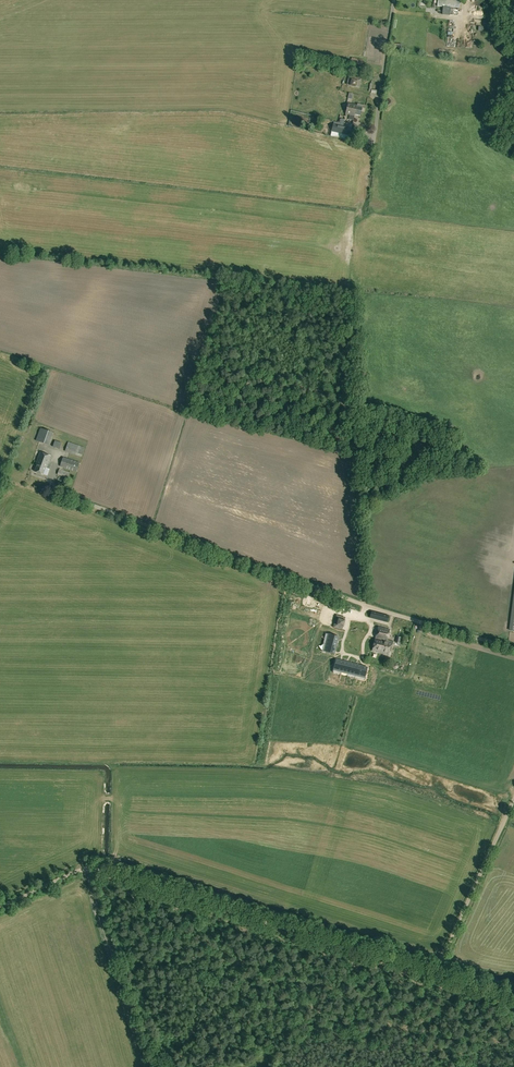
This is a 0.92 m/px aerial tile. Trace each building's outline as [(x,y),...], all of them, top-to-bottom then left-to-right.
[(497,12),(490,13),(492,23),(498,23),(497,12)] [(359,59),(352,58),(350,66),(357,67),(357,65),(365,66),(366,61),(359,59)] [(349,76),(347,84),(360,87),(361,79),(361,78),(350,75),(350,76),(349,76)] [(348,103),(346,114),(350,115),(349,119),(353,120),(354,114),(360,116),(362,108),(357,107),(357,105),(348,103)] [(344,134),(350,135),(352,128),(348,127),(349,124),(344,122),(343,126),(333,123),(331,135),(343,138),(344,134)] [(52,433),(40,428),(36,441),(48,445),(52,433)] [(62,443),(55,441),(52,447),(59,449),(62,443)] [(84,447),(68,442),(65,452),(81,457),(84,447)] [(47,466),(50,456),(40,452),(36,464),(37,464),(34,471),(43,475),(46,466),(47,466)] [(63,457),(60,466),(76,472),(79,463),(63,457)] [(59,469),(57,475),(67,478),(69,472),(59,469)] [(359,611),(339,609),(337,623),(352,624),(358,624),(359,611)] [(378,627),(372,651),(382,654),(389,655),(393,642),(387,640),(390,630),(378,627)] [(327,634),(325,644),(335,647),(338,637),(327,634)] [(325,644),(323,651),(333,654),(335,647),(325,644)] [(336,660),(334,670),(341,672),(343,662),(336,660)] [(343,662),(341,672),(348,673),(351,664),(343,662)] [(351,664),(348,673),(355,675),(358,666),(351,664)] [(358,666),(355,675),(365,678),(367,668),(358,666)]
